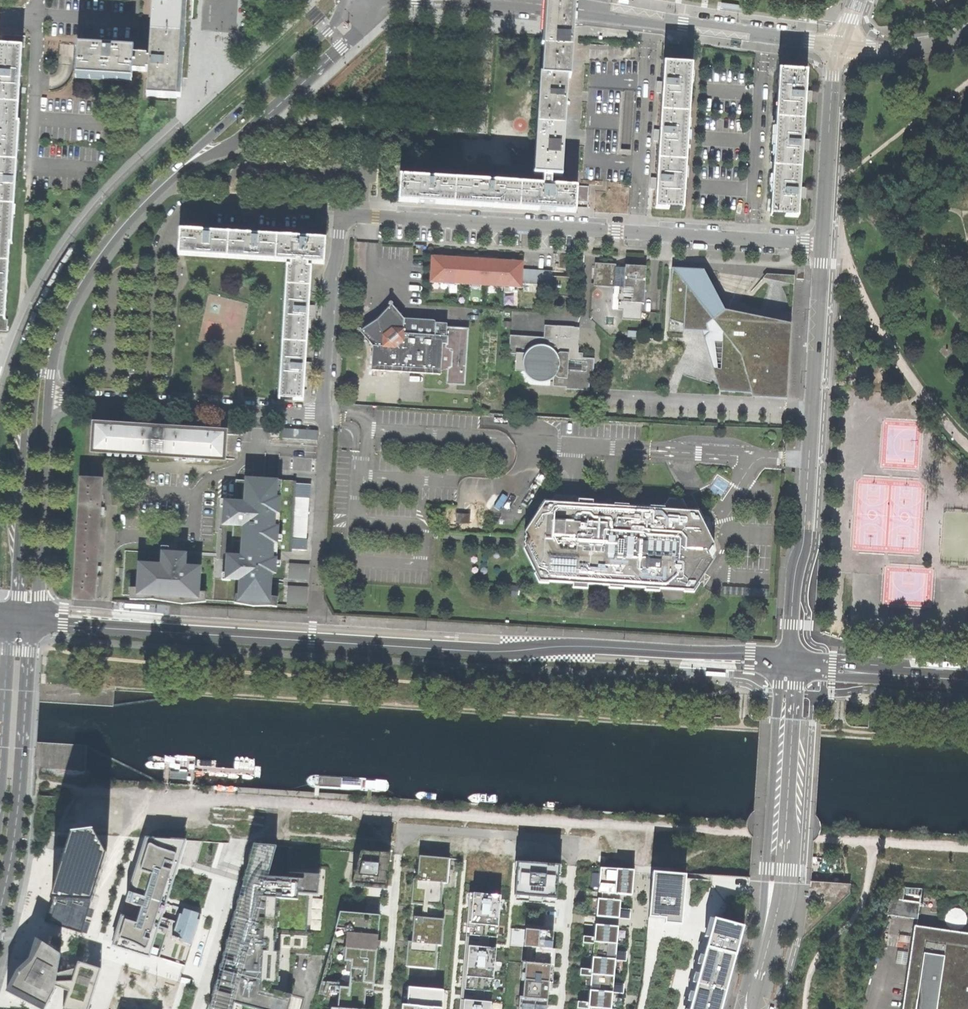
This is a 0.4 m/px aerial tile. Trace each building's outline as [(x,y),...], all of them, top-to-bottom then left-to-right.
[(152,31),(183,33),(191,34),(193,0),(154,0),(152,31)] [(542,79),(544,79),(567,80),(571,80),(573,54),(573,52),(575,25),(576,8),(576,0),(546,0),(546,5),(545,18),(545,23),(544,38),(543,52),(544,52),(542,79)] [(149,60),(132,59),(131,72),(147,73),(148,70),(150,71),(148,96),(178,98),(187,98),(189,80),(189,73),(190,58),(191,42),(191,34),(183,33),(152,31),(151,53),(150,65),(148,65),(149,60)] [(18,104),(22,49),(23,48),(23,37),(1,35),(0,43),(0,103),(18,104)] [(76,45),(75,75),(131,79),(131,72),(132,59),(133,48),(94,46),(76,45)] [(663,93),(662,112),(689,114),(693,65),(665,64),(663,83),(658,83),(658,88),(657,93),(663,93)] [(807,73),(780,71),(777,120),(804,121),(805,102),(810,102),(810,97),(811,92),(806,92),(807,73)] [(540,78),(537,127),(564,129),(565,104),(567,80),(544,79),(542,79),(540,78)] [(16,161),(19,124),(17,123),(18,104),(0,103),(0,160),(16,161)] [(660,141),(659,160),(686,162),(689,114),(662,112),(661,131),(655,131),(655,136),(655,141),(660,141)] [(803,140),(804,121),(777,120),(774,168),(801,170),(802,149),(807,150),(808,145),(808,140),(803,140)] [(534,174),(534,177),(544,178),(543,188),(550,189),(551,178),(561,179),(562,154),(564,129),(537,127),(534,174)] [(13,205),(16,161),(0,160),(0,205),(13,205)] [(657,189),(656,209),(683,211),(686,162),(659,160),(658,179),(653,179),(652,184),(652,189),(657,189)] [(800,188),(801,170),(774,168),(771,217),(798,218),(799,198),(805,198),(805,192),(805,188),(800,188)] [(401,180),(399,204),(425,206),(454,207),(456,183),(401,180)] [(521,187),(456,183),(454,207),(497,210),(520,211),(521,187)] [(543,188),(521,187),(520,211),(552,213),(576,215),(577,203),(578,190),(550,189),(543,188)] [(590,188),(578,188),(578,190),(577,203),(589,204),(590,188)] [(4,318),(9,244),(10,244),(13,205),(0,205),(0,318),(4,318)] [(285,267),(276,400),(301,402),(302,374),(307,374),(307,369),(308,364),(303,364),(306,317),(311,317),(311,312),(312,307),(307,307),(309,269),(306,269),(306,264),(321,265),(323,241),(304,239),(305,234),(298,234),(294,234),(294,238),(256,236),(256,231),(251,231),(246,230),(246,236),(208,233),(208,228),(202,228),(198,227),(198,232),(180,231),(178,255),(187,256),(289,262),(288,267),(285,267)] [(431,258),(429,283),(519,289),(519,286),(520,271),(521,264),(514,264),(498,263),(491,262),(492,258),(475,257),(459,256),(459,260),(453,260),(438,259),(431,258)] [(623,311),(622,321),(641,322),(643,293),(646,292),(647,267),(629,266),(626,268),(621,268),(618,268),(614,265),(598,264),(595,266),(594,283),(598,288),(619,289),(618,311),(623,311)] [(702,333),(720,392),(753,394),(755,397),(769,397),(786,398),(790,325),(728,311),(709,276),(706,270),(672,268),(669,320),(683,324),(683,326),(683,332),(702,333)] [(551,273),(520,271),(519,286),(550,288),(551,276),(551,273)] [(566,277),(551,276),(550,288),(549,297),(566,298),(568,271),(566,271),(566,277)] [(765,274),(762,277),(793,284),(793,275),(765,274)] [(372,346),(371,370),(440,375),(441,371),(447,369),(447,378),(446,384),(456,385),(465,385),(468,342),(467,341),(468,335),(468,329),(461,328),(447,327),(447,324),(435,324),(435,322),(433,321),(406,319),(403,319),(399,312),(392,305),(392,304),(392,303),(391,302),(390,302),(389,303),(388,304),(389,305),(389,306),(390,306),(385,311),(381,317),(378,321),(373,324),(366,327),(360,330),(360,329),(359,329),(358,329),(357,329),(357,330),(357,331),(357,332),(358,332),(359,333),(359,332),(360,332),(362,334),(364,334),(370,342),(370,344),(372,346)] [(517,355),(516,373),(525,373),(528,377),(532,381),(535,382),(540,384),(546,384),(551,381),(556,377),(559,380),(567,380),(566,391),(589,392),(590,383),(591,376),(594,377),(595,359),(592,359),(592,356),(593,355),(593,352),(579,351),(580,329),(575,329),(573,328),(545,327),(544,339),(510,337),(509,354),(517,355)] [(93,425),(91,451),(123,453),(185,457),(220,460),(221,435),(93,425)] [(285,438),(319,437),(319,429),(285,430),(285,438)] [(282,476),(245,476),(244,499),(226,500),(224,526),(241,527),(241,541),(276,543),(282,476)] [(78,479),(75,540),(95,541),(96,515),(98,515),(98,511),(98,508),(97,508),(98,481),(78,479)] [(293,496),(291,537),(306,538),(309,497),(293,496)] [(527,537),(525,540),(526,542),(524,544),(526,548),(528,546),(542,574),(540,574),(541,577),(544,578),(546,580),(549,580),(548,578),(579,579),(578,581),(579,582),(585,582),(584,580),(615,581),(614,583),(615,584),(620,584),(621,584),(650,586),(651,586),(656,587),(657,586),(686,588),(687,588),(690,589),(691,586),(694,586),(696,584),(696,583),(712,559),(712,558),(714,556),(714,555),(713,554),(713,553),(713,552),(714,551),(714,550),(713,548),(712,548),(708,524),(705,524),(694,523),(694,521),(699,522),(699,521),(698,518),(695,518),(694,515),(691,515),(683,499),(669,499),(661,513),(654,513),(653,509),(628,508),(625,511),(619,510),(620,513),(609,513),(588,512),(589,510),(589,509),(583,509),(579,500),(555,499),(549,507),(548,509),(545,509),(543,512),(546,513),(528,539),(527,537)] [(457,515),(457,525),(470,525),(470,516),(457,515)] [(75,540),(71,599),(91,601),(93,574),(94,574),(94,570),(94,567),(93,567),(95,541),(75,540)] [(275,547),(240,546),(240,552),(226,551),(225,579),(239,578),(234,600),(273,605),(275,547)] [(216,556),(123,552),(122,598),(215,601),(216,556)] [(309,564),(289,563),(288,578),(308,580),(309,564)] [(307,586),(288,586),(287,604),(306,605),(307,586)] [(55,769),(83,770),(83,754),(86,754),(86,747),(56,745),(55,769)] [(89,835),(69,838),(50,902),(52,902),(46,924),(80,935),(89,904),(90,904),(104,857),(89,835)] [(184,842),(145,840),(113,942),(184,963),(201,913),(168,902),(184,842)] [(210,1008),(233,1008),(234,1004),(254,1008),(288,1008),(294,986),(292,986),(294,954),(311,955),(313,933),(307,932),(309,894),(318,895),(319,875),(288,873),(288,867),(271,866),(276,846),(253,845),(242,887),(245,889),(243,897),(240,896),(231,929),(234,930),(233,935),(232,939),(229,938),(220,971),(223,972),(220,981),(217,980),(210,1008)] [(352,883),(351,886),(375,888),(387,889),(390,854),(360,852),(352,883)] [(413,879),(411,904),(441,907),(443,883),(447,884),(449,859),(419,856),(418,869),(414,869),(414,873),(418,873),(417,879),(413,879)] [(515,862),(514,875),(516,876),(515,895),(515,901),(554,905),(555,899),(556,899),(558,875),(560,875),(561,865),(555,865),(555,866),(521,863),(521,862),(515,862)] [(598,899),(596,917),(619,919),(630,920),(631,909),(620,908),(620,901),(619,901),(620,895),(632,896),(634,870),(633,870),(618,869),(600,868),(598,893),(602,893),(602,894),(601,899),(598,899)] [(652,876),(648,918),(665,919),(664,924),(681,925),(685,878),(686,875),(652,873),(652,876)] [(886,916),(917,920),(921,889),(893,887),(886,916)] [(460,1008),(490,1008),(491,1003),(483,1002),(484,991),(492,992),(496,950),(497,931),(500,896),(473,894),(472,910),(468,910),(467,929),(465,947),(461,989),(460,999),(460,1008)] [(347,1008),(364,1008),(365,995),(373,996),(377,949),(380,950),(380,941),(377,941),(380,915),(340,912),(335,929),(336,929),(347,930),(344,961),(351,962),(349,984),(322,982),(319,994),(327,996),(328,992),(339,993),(338,1008),(347,1008)] [(408,941),(406,966),(435,969),(437,946),(441,946),(444,919),(440,919),(414,917),(412,942),(408,941)] [(743,926),(714,919),(709,938),(714,939),(711,948),(706,947),(690,1008),(721,1008),(743,926)] [(577,1008),(585,1008),(611,1008),(613,993),(623,994),(624,984),(613,983),(615,960),(626,961),(627,952),(616,951),(618,927),(595,925),(594,937),(591,937),(583,936),(582,943),(594,944),(591,970),(580,969),(580,975),(591,976),(589,1002),(577,1002),(577,1008)] [(934,928),(913,925),(902,1008),(967,1008),(967,933),(934,928)] [(511,929),(510,946),(523,947),(525,930),(511,929)] [(547,1008),(548,1008),(548,1005),(547,1005),(548,999),(548,995),(549,995),(549,992),(548,992),(548,991),(550,991),(550,988),(549,988),(550,971),(551,971),(552,968),(550,968),(552,952),(553,952),(553,949),(552,949),(553,932),(525,929),(524,947),(527,947),(526,963),(522,962),(520,975),(521,980),(524,981),(523,997),(519,997),(518,1008),(547,1008)] [(40,940),(34,960),(23,973),(10,995),(37,1008),(49,1008),(62,985),(66,986),(72,987),(67,1008),(91,1008),(102,962),(79,957),(74,976),(69,974),(64,971),(63,953),(40,940)] [(448,994),(412,991),(411,1007),(406,1006),(406,1008),(446,1008),(448,994)]
